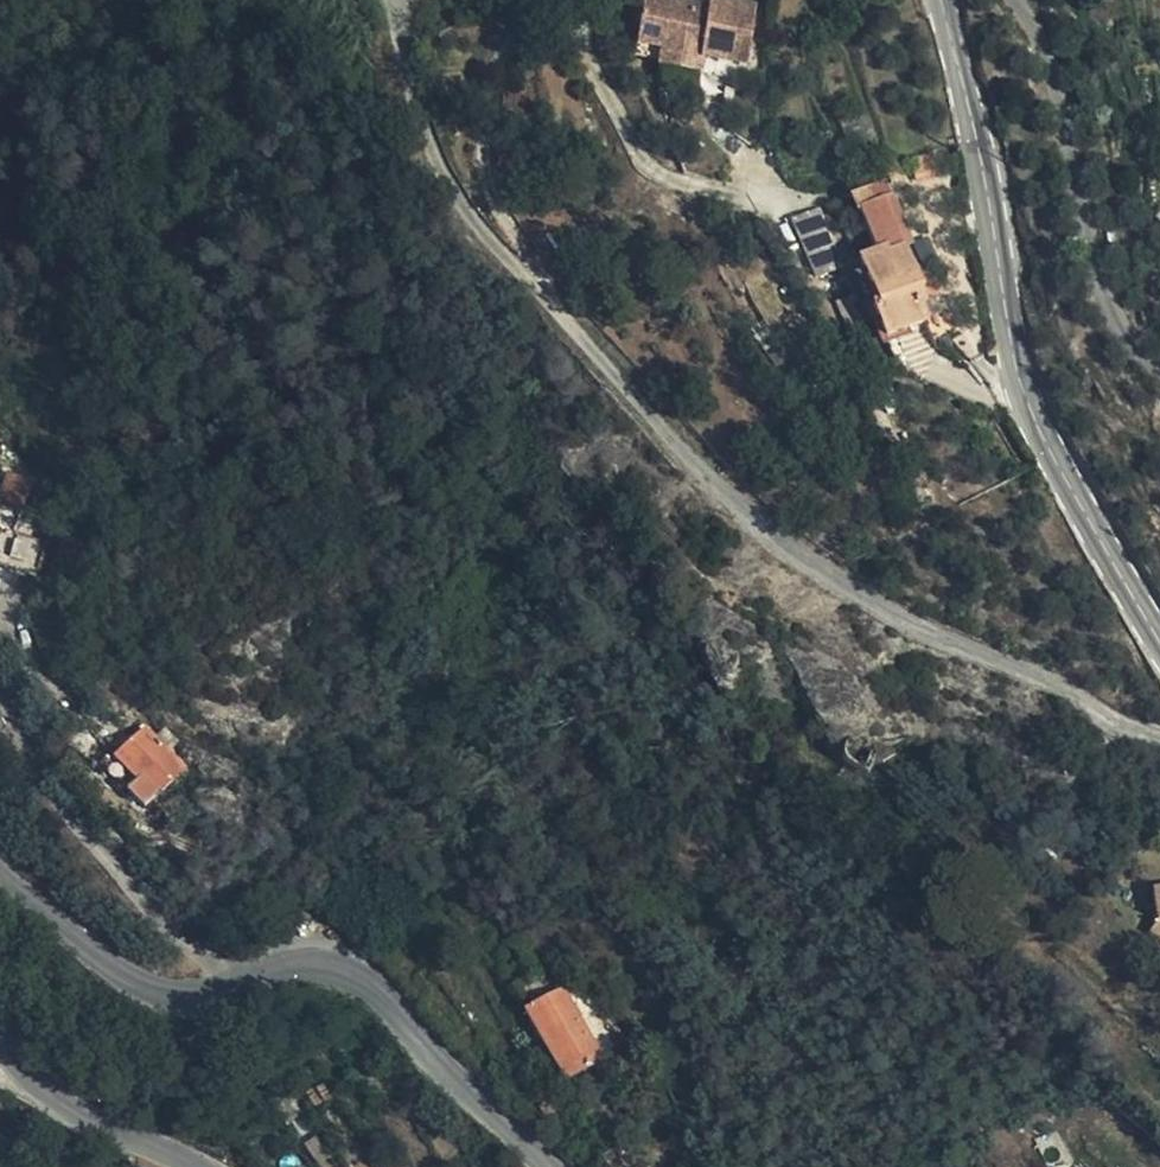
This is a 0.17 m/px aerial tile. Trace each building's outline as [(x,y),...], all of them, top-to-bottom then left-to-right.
[(671,58),(669,76),(693,79),(695,62),(741,68),(748,13),(697,6),(696,13),(632,6),(627,52),(671,58)] [(652,73),(669,76),(671,58),(627,52),(626,66),(653,69),(652,73)] [(930,158),(909,165),(912,179),(934,171),(930,158)] [(889,200),(884,185),(849,199),(855,213),(858,212),(889,200)] [(889,200),(858,212),(876,254),(858,263),(878,310),(871,313),(883,342),(923,324),(917,308),(911,296),(918,292),(900,252),(908,249),(889,200)] [(793,223),(816,278),(840,269),(817,213),(793,223)] [(923,305),(918,292),(911,296),(917,308),(923,305)] [(932,347),(947,341),(931,301),(923,305),(917,308),(923,324),(932,347)] [(995,358),(994,348),(985,348),(985,357),(995,358)] [(3,507),(21,512),(30,482),(5,475),(0,491),(0,506),(3,507)] [(37,576),(46,541),(31,538),(34,523),(21,519),(17,533),(0,527),(0,564),(37,576)] [(145,729),(105,768),(143,809),(183,769),(145,729)] [(1153,892),(1157,920),(1148,935),(1159,943),(1159,891),(1153,892)] [(510,988),(525,1015),(560,995),(571,989),(556,965),(533,979),(537,986),(528,991),(522,981),(510,988)] [(532,975),(522,981),(528,991),(537,986),(533,979),(532,975)] [(560,995),(598,1063),(604,1061),(584,1023),(599,1015),(609,1008),(588,980),(571,989),(560,995)] [(564,1083),(598,1063),(560,995),(525,1015),(564,1083)] [(584,1023),(604,1061),(620,1051),(599,1015),(584,1023)] [(759,1150),(751,1157),(761,1166),(777,1166),(759,1150)]
